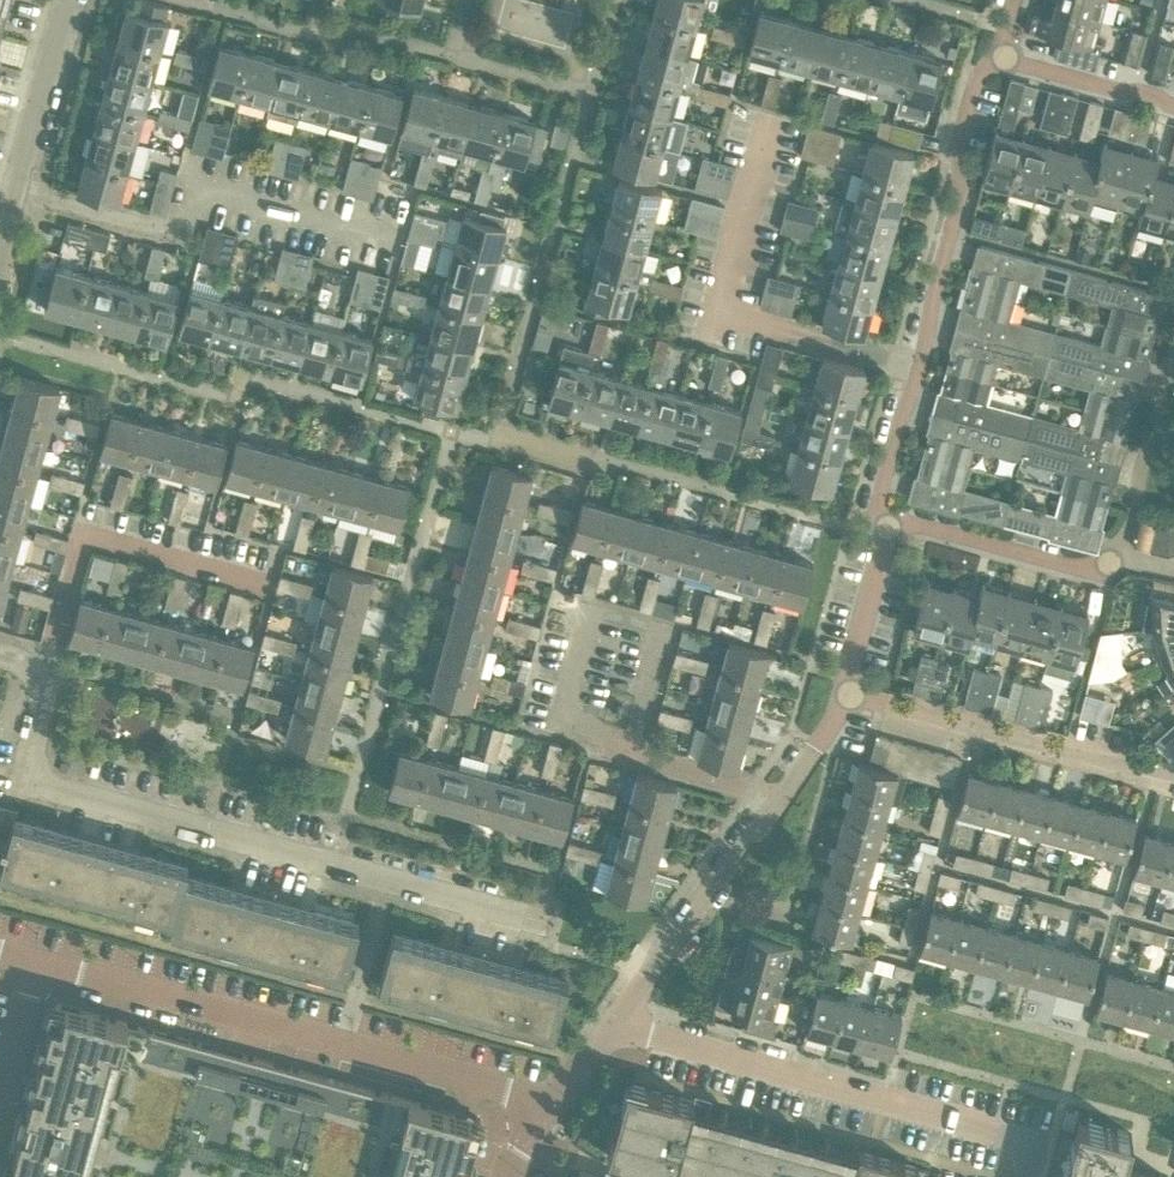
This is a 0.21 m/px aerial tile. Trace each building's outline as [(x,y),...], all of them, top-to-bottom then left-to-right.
[(169,4),(153,0),(138,0),(135,9),(127,7),(119,38),(161,50),(170,19),(165,18),(169,4)] [(653,12),(696,24),(703,0),(656,0),(653,12)] [(1105,0),(1055,0),(1054,7),(1099,19),(1105,0)] [(1094,39),(1099,19),(1054,7),(1050,19),(1027,13),(1023,26),(1061,37),(1055,57),(1094,67),(1101,41),(1094,39)] [(760,9),(749,51),(780,59),(791,18),(760,9)] [(653,12),(645,43),(688,55),(696,24),(653,12)] [(791,18),(780,59),(810,68),(821,26),(791,18)] [(727,40),(730,28),(713,23),(711,36),(727,40)] [(821,26),(810,68),(839,76),(851,34),(821,26)] [(1137,64),(1146,32),(1129,27),(1120,59),(1137,64)] [(743,44),(746,33),(730,28),(727,40),(743,44)] [(851,34),(839,76),(870,84),(882,43),(851,34)] [(153,79),(161,50),(119,38),(111,68),(153,79)] [(1165,76),(1167,70),(1173,45),(1157,40),(1148,72),(1165,76)] [(239,93),(250,51),(220,43),(208,85),(239,93)] [(645,43),(637,72),(680,85),(696,89),(694,95),(711,100),(714,89),(698,84),(699,80),(692,78),(697,57),(688,55),(645,43)] [(882,43),(870,84),(901,93),(912,51),(882,43)] [(191,64),(194,53),(176,48),(173,59),(191,64)] [(270,102),(281,60),(250,51),(239,93),(270,102)] [(901,93),(897,107),(926,115),(930,101),(942,59),(912,51),(901,93)] [(205,68),(208,57),(194,53),(191,64),(205,68)] [(296,121),(299,110),(311,68),(281,60),(270,102),(267,113),(296,121)] [(145,109),(153,79),(111,68),(102,98),(145,109)] [(330,118),(341,76),(311,68),(299,110),(330,118)] [(637,72),(628,103),(672,115),(672,114),(680,85),(637,72)] [(777,90),(781,76),(767,73),(764,86),(777,90)] [(359,126),(371,84),(341,76),(330,118),(359,126)] [(989,152),(983,175),(1010,182),(1022,140),(1007,136),(1012,118),(1014,118),(1024,81),(1010,77),(1006,90),(999,114),(995,128),(989,152)] [(390,135),(402,93),(371,84),(359,126),(390,135)] [(429,152),(430,146),(433,137),(444,94),(413,86),(397,143),(423,150),(429,152)] [(714,89),(711,100),(727,104),(730,93),(716,88),(715,89),(714,89)] [(764,88),(760,102),(773,106),(777,91),(764,88)] [(1052,129),(1063,92),(1049,88),(1039,125),(1052,129)] [(828,89),(824,104),(837,107),(841,93),(828,89)] [(1066,133),(1077,96),(1063,92),(1052,129),(1066,133)] [(444,94),(433,137),(430,146),(461,154),(463,145),(475,103),(444,94)] [(137,140),(145,109),(102,98),(94,128),(137,140)] [(1093,140),(1103,103),(1089,99),(1078,136),(1093,140)] [(493,153),(504,111),(475,103),(463,145),(493,153)] [(628,103),(621,132),(664,144),(664,145),(680,149),(688,119),(672,114),(672,115),(628,103)] [(824,104),(820,118),(833,122),(837,107),(824,104)] [(174,125),(177,113),(159,108),(156,120),(174,125)] [(1133,139),(1140,113),(1130,110),(1123,136),(1133,139)] [(483,166),(479,182),(490,185),(490,186),(498,188),(507,157),(535,165),(545,127),(534,123),(535,119),(504,111),(493,153),(494,153),(489,168),(483,166)] [(188,128),(191,116),(177,113),(174,125),(188,128)] [(1144,142),(1151,116),(1140,113),(1133,139),(1144,142)] [(206,154),(215,121),(200,117),(191,149),(206,154)] [(889,137),(893,121),(879,118),(875,133),(889,137)] [(221,158),(224,147),(230,125),(215,121),(206,154),(221,158)] [(917,145),(920,132),(921,129),(893,121),(889,137),(917,145)] [(835,148),(839,132),(808,123),(804,139),(835,148)] [(554,126),(550,143),(564,147),(569,129),(554,126)] [(129,170),(137,140),(94,128),(86,158),(129,170)] [(621,132),(612,164),(655,175),(671,180),(680,149),(664,145),(664,144),(621,132)] [(282,174),(291,142),(274,137),(266,170),(282,174)] [(831,162),(835,148),(804,139),(800,154),(831,162)] [(904,183),(913,152),(870,140),(862,171),(904,183)] [(1022,140),(1010,182),(1036,190),(1047,147),(1022,140)] [(297,178),(299,167),(305,146),(291,142),(282,174),(297,178)] [(1093,188),(1090,199),(1116,206),(1119,195),(1118,195),(1130,152),(1102,145),(1099,157),(1098,161),(1099,161),(1092,188),(1093,188)] [(1047,147),(1036,190),(1062,197),(1073,154),(1047,147)] [(423,150),(419,165),(431,168),(435,154),(429,152),(423,150)] [(1062,197),(1061,200),(1088,208),(1089,204),(1090,199),(1093,188),(1092,188),(1099,161),(1098,161),(1099,157),(1074,150),(1073,154),(1062,197)] [(1130,152),(1118,195),(1119,195),(1142,201),(1144,202),(1151,175),(1152,176),(1157,160),(1130,152)] [(731,179),(735,163),(702,154),(698,169),(731,179)] [(120,201),(129,170),(86,158),(78,189),(120,201)] [(357,195),(364,169),(366,162),(350,158),(341,190),(357,195)] [(373,199),(378,181),(382,166),(366,162),(364,169),(357,195),(373,199)] [(426,186),(431,168),(419,165),(414,182),(426,186)] [(174,182),(176,172),(160,167),(157,177),(174,182)] [(727,195),(731,179),(698,169),(694,186),(727,195)] [(896,212),(904,183),(862,171),(854,201),(896,212)] [(654,218),(662,187),(619,175),(611,206),(654,218)] [(1138,217),(1165,225),(1173,193),(1173,182),(1152,176),(1151,175),(1144,202),(1142,201),(1138,217)] [(165,213),(174,182),(157,177),(149,209),(165,213)] [(486,202),(490,186),(490,185),(479,182),(474,199),(486,202)] [(1165,225),(1173,227),(1173,193),(1165,225)] [(720,219),(724,204),(691,195),(687,210),(720,219)] [(888,243),(896,212),(854,201),(842,198),(834,229),(846,231),(888,243)] [(816,223),(820,208),(787,199),(783,214),(816,223)] [(646,248),(654,218),(611,206),(602,236),(646,248)] [(463,213),(455,244),(498,255),(506,225),(501,224),(504,215),(480,208),(478,218),(463,213)] [(715,235),(720,219),(687,210),(683,227),(715,235)] [(414,211),(407,237),(422,242),(425,230),(442,234),(447,219),(414,211)] [(811,239),(816,223),(783,214),(778,230),(811,239)] [(94,245),(97,233),(99,229),(68,220),(63,237),(94,245)] [(1020,244),(1025,227),(1001,220),(996,237),(1020,244)] [(215,263),(224,230),(208,226),(199,258),(215,263)] [(106,248),(110,232),(99,229),(97,233),(94,245),(106,248)] [(229,267),(236,243),(238,233),(224,230),(215,263),(229,267)] [(439,246),(442,234),(425,230),(422,242),(439,246)] [(880,273),(888,243),(846,231),(837,261),(880,273)] [(664,293),(668,281),(653,277),(655,271),(641,267),(646,248),(602,236),(594,266),(638,278),(637,279),(651,283),(649,289),(664,293)] [(1073,268),(980,243),(979,244),(999,250),(994,269),(974,264),(974,265),(977,266),(972,286),(968,285),(1015,298),(1021,278),(1066,291),(1073,268)] [(149,259),(162,263),(165,247),(153,244),(149,259)] [(455,244),(446,275),(489,286),(498,255),(455,244)] [(290,283),(299,250),(283,246),(274,278),(290,283)] [(1077,247),(1074,259),(1087,262),(1090,251),(1077,247)] [(305,286),(311,264),(314,254),(299,250),(290,283),(305,286)] [(404,251),(401,262),(411,265),(414,254),(404,251)] [(158,278),(162,263),(149,259),(145,274),(158,278)] [(872,302),(880,273),(837,261),(829,291),(872,302)] [(75,316),(87,274),(56,265),(45,308),(75,316)] [(366,303),(374,271),(358,266),(350,299),(366,303)] [(629,309),(637,279),(638,278),(594,266),(583,308),(604,314),(607,303),(629,309)] [(1166,294),(1073,268),(1066,291),(1112,303),(1107,323),(1154,336),(1151,335),(1156,315),(1160,316),(1160,315),(1156,314),(1158,308),(1162,309),(1166,294)] [(381,307),(390,275),(374,271),(366,303),(381,307)] [(106,324),(117,282),(87,274),(75,316),(106,324)] [(795,298),(799,283),(767,274),(763,290),(795,298)] [(446,275),(438,304),(481,316),(489,286),(446,275)] [(190,288),(179,331),(210,339),(221,297),(225,285),(194,276),(190,288)] [(679,297),(682,285),(668,281),(664,293),(679,297)] [(136,332),(147,290),(117,282),(106,324),(136,332)] [(957,326),(957,327),(1050,353),(1055,331),(1010,318),(1015,298),(968,285),(968,286),(971,287),(966,307),(962,306),(962,307),(982,312),(977,332),(957,326)] [(406,302),(409,290),(393,286),(390,298),(406,302)] [(166,340),(178,298),(147,290),(136,332),(166,340)] [(423,307),(426,294),(409,290),(406,302),(423,307)] [(791,313),(795,298),(763,290),(759,305),(791,313)] [(863,333),(872,302),(829,291),(821,321),(863,333)] [(251,305),(240,347),(270,355),(282,313),(285,301),(255,293),(251,305)] [(221,297),(210,339),(240,347),(251,305),(221,297)] [(438,304),(430,334),(473,346),(481,316),(438,304)] [(551,332),(556,311),(541,307),(535,328),(551,332)] [(282,313),(270,355),(300,363),(311,321),(282,313)] [(604,337),(608,323),(596,320),(592,334),(604,337)] [(311,321),(300,363),(330,371),(342,329),(311,321)] [(1055,331),(1050,353),(1143,378),(1143,377),(1123,372),(1128,352),(1148,358),(1148,356),(1145,355),(1150,336),(1154,337),(1154,336),(1107,323),(1101,343),(1055,331)] [(1050,353),(957,327),(953,342),(956,343),(955,348),(951,347),(951,349),(954,350),(949,369),(945,368),(945,369),(992,382),(998,362),(1044,374),(1050,353)] [(342,329),(330,371),(362,380),(373,337),(342,329)] [(410,355),(409,360),(465,375),(473,346),(430,334),(425,352),(410,355)] [(599,354),(604,337),(592,334),(588,351),(562,344),(547,401),(577,409),(589,367),(593,352),(599,354)] [(664,353),(667,340),(657,337),(653,350),(664,353)] [(774,375),(782,345),(766,340),(757,371),(774,375)] [(377,346),(374,357),(391,362),(394,351),(377,346)] [(648,369),(653,370),(659,371),(664,353),(653,350),(648,369)] [(394,351),(391,362),(406,366),(404,374),(418,378),(414,395),(423,397),(420,407),(440,412),(443,403),(457,406),(465,375),(409,360),(410,355),(394,351)] [(1143,378),(1050,353),(1044,374),(1090,387),(1084,407),(1131,420),(1131,419),(1128,418),(1133,399),(1137,400),(1137,398),(1117,393),(1122,373),(1142,379),(1143,378)] [(724,370),(728,357),(716,354),(713,367),(724,370)] [(855,398),(864,367),(821,356),(813,386),(855,398)] [(619,375),(589,367),(577,409),(608,417),(619,375)] [(720,388),(724,370),(713,367),(708,385),(720,388)] [(934,410),(934,411),(1027,436),(1033,415),(987,402),(992,382),(945,369),(945,370),(948,371),(943,390),(940,389),(939,391),(959,396),(954,416),(934,410)] [(649,383),(637,425),(667,434),(679,391),(663,387),(666,373),(659,371),(653,370),(649,383)] [(770,388),(774,375),(757,371),(755,380),(754,383),(770,388)] [(21,375),(13,405),(53,415),(61,385),(21,375)] [(637,425),(649,383),(619,375),(608,417),(637,425)] [(847,428),(855,398),(813,386),(804,417),(847,428)] [(698,442),(709,399),(679,391),(667,434),(698,442)] [(728,450),(740,408),(709,399),(698,442),(728,450)] [(13,405),(5,433),(45,444),(53,415),(13,405)] [(1033,415),(1027,436),(1120,462),(1120,461),(1100,456),(1105,436),(1125,442),(1126,440),(1122,439),(1127,420),(1131,421),(1131,420),(1084,407),(1079,427),(1033,415)] [(131,458),(141,418),(112,410),(101,449),(131,458)] [(1027,436),(934,411),(933,412),(953,417),(948,436),(928,431),(928,433),(931,434),(926,453),(922,452),(922,453),(969,466),(975,446),(1021,458),(1027,436)] [(81,430),(84,418),(68,413),(64,426),(81,430)] [(839,458),(847,428),(804,417),(796,446),(839,458)] [(84,418),(81,430),(87,432),(84,443),(94,446),(96,436),(100,422),(84,418)] [(159,465),(170,426),(141,418),(131,458),(159,465)] [(188,473),(198,433),(170,426),(159,465),(188,473)] [(755,442),(758,430),(743,426),(740,438),(755,442)] [(772,447),(775,435),(758,430),(755,442),(772,447)] [(0,452),(0,462),(37,472),(45,444),(5,433),(0,452)] [(217,481),(228,441),(198,433),(188,473),(217,481)] [(236,436),(226,476),(255,484),(266,444),(236,436)] [(1120,462),(1027,436),(1021,458),(1067,471),(1061,491),(1108,504),(1108,503),(1105,502),(1110,482),(1114,483),(1114,482),(1094,477),(1100,457),(1119,463),(1120,462)] [(266,444),(255,484),(284,492),(295,452),(266,444)] [(831,488),(839,458),(796,446),(788,477),(831,488)] [(295,452),(284,492),(312,500),(323,460),(295,452)] [(913,498),(913,500),(958,512),(959,510),(1003,522),(1010,498),(964,486),(969,466),(922,453),(926,454),(920,476),(916,475),(916,476),(936,482),(930,503),(913,498)] [(323,460),(312,500),(341,508),(352,467),(323,460)] [(524,502),(532,472),(493,461),(485,491),(524,502)] [(30,501),(42,504),(49,476),(37,472),(0,462),(0,493),(30,501)] [(341,508),(336,523),(359,529),(365,531),(369,515),(380,475),(352,467),(341,508)] [(119,471),(114,488),(127,491),(131,475),(119,471)] [(65,487),(68,476),(53,472),(50,483),(65,487)] [(380,475),(369,515),(399,523),(410,483),(380,475)] [(81,491),(84,480),(68,476),(65,487),(81,491)] [(177,487),(172,503),(184,507),(189,490),(177,487)] [(114,488),(110,504),(122,508),(127,491),(114,488)] [(517,531),(524,502),(485,491),(477,520),(517,531)] [(1010,498),(1003,522),(1049,535),(1049,537),(1096,550),(1096,548),(1076,543),(1082,522),(1102,527),(1102,526),(1099,525),(1104,503),(1108,504),(1061,491),(1056,511),(1010,498)] [(22,530),(30,501),(0,493),(0,524),(22,530)] [(253,518),(257,501),(244,497),(239,515),(253,518)] [(600,546),(611,507),(581,499),(571,538),(600,546)] [(551,517),(555,504),(539,500),(535,513),(551,517)] [(172,503),(168,520),(180,523),(184,507),(172,503)] [(567,522),(571,509),(555,504),(551,517),(567,522)] [(629,554),(640,515),(611,507),(600,546),(629,554)] [(309,533),(314,517),(301,513),(296,530),(309,533)] [(249,534),(253,518),(239,515),(235,531),(249,534)] [(658,562),(668,522),(640,515),(629,554),(658,562)] [(1148,549),(1156,520),(1141,516),(1133,545),(1148,549)] [(509,559),(517,531),(477,520),(469,548),(509,559)] [(1166,554),(1166,523),(1156,520),(1148,549),(1166,554)] [(686,570),(697,530),(668,522),(658,562),(686,570)] [(14,558),(22,530),(0,524),(0,554),(14,558)] [(50,545),(53,533),(36,529),(33,541),(50,545)] [(359,529),(354,546),(366,549),(371,533),(365,531),(359,529)] [(305,550),(309,533),(296,530),(292,546),(305,550)] [(715,577),(726,538),(697,530),(686,570),(715,577)] [(65,549),(68,536),(53,533),(50,545),(65,549)] [(743,585),(754,546),(726,538),(715,577),(743,585)] [(354,546),(350,562),(362,565),(366,549),(354,546)] [(772,593),(783,554),(754,546),(743,585),(772,593)] [(501,588),(509,559),(469,548),(462,577),(501,588)] [(7,587),(14,558),(0,554),(0,585),(7,587)] [(802,601),(813,562),(783,554),(772,593),(802,601)] [(116,558),(111,575),(123,578),(127,561),(116,558)] [(536,573),(539,562),(523,558),(520,569),(536,573)] [(599,579),(603,562),(590,558),(586,575),(599,579)] [(365,603),(373,573),(334,562),(326,592),(365,603)] [(552,577),(555,566),(539,562),(536,573),(552,577)] [(173,573),(168,591),(180,594),(185,577),(173,573)] [(294,591),(297,579),(281,574),(277,586),(294,591)] [(111,575),(107,590),(119,593),(123,578),(111,575)] [(594,595),(599,579),(586,575),(581,592),(594,595)] [(647,575),(643,591),(655,594),(655,592),(659,578),(647,575)] [(494,617),(501,588),(462,577),(454,606),(494,617)] [(1142,627),(1154,627),(1162,627),(1162,626),(1173,625),(1173,581),(1152,577),(1149,592),(1142,627)] [(309,595),(312,583),(297,579),(294,591),(309,595)] [(925,584),(914,626),(941,634),(953,591),(925,584)] [(34,603),(38,590),(20,586),(17,598),(34,603)] [(971,630),(968,641),(993,647),(996,637),(1008,594),(980,587),(977,598),(979,599),(970,630),(971,630)] [(230,589),(225,607),(237,610),(242,593),(230,589)] [(47,593),(38,590),(34,603),(49,607),(52,594),(47,593)] [(168,591),(164,605),(176,609),(180,594),(168,591)] [(643,591),(639,607),(650,610),(654,596),(655,594),(643,591)] [(713,610),(717,594),(704,591),(700,606),(713,610)] [(953,591),(941,634),(968,641),(971,630),(970,630),(979,599),(977,598),(953,591)] [(358,631),(365,603),(326,592),(318,621),(358,631)] [(1008,594),(996,637),(1022,644),(1034,601),(1008,594)] [(99,644),(110,605),(80,597),(69,636),(99,644)] [(1034,601),(1022,644),(1048,651),(1059,608),(1034,601)] [(1048,651),(1043,669),(1070,676),(1087,616),(1088,612),(1061,604),(1059,608),(1048,651)] [(128,652),(138,612),(110,605),(99,644),(128,652)] [(486,645),(494,617),(454,606),(446,634),(486,645)] [(708,626),(713,610),(700,606),(696,623),(708,626)] [(770,625),(774,609),(761,606),(757,622),(770,625)] [(225,607),(221,621),(233,625),(237,610),(225,607)] [(156,659),(167,620),(138,612),(128,652),(156,659)] [(521,631),(524,620),(508,616),(505,627),(521,631)] [(185,667),(195,628),(167,620),(156,659),(185,667)] [(536,634),(539,624),(524,620),(521,631),(536,634)] [(350,660),(358,631),(318,621),(310,649),(350,660)] [(765,641),(770,625),(757,622),(753,638),(765,641)] [(1151,636),(1151,652),(1155,654),(1156,660),(1163,658),(1171,656),(1171,655),(1173,654),(1173,625),(1162,626),(1162,627),(1154,627),(1155,633),(1151,636)] [(213,675),(224,635),(195,628),(185,667),(213,675)] [(278,648),(282,635),(265,631),(261,644),(278,648)] [(478,674),(486,645),(446,634),(438,663),(478,674)] [(243,683),(254,643),(224,635),(213,675),(243,683)] [(294,652),(297,638),(282,635),(278,648),(294,652)] [(760,679),(768,650),(729,639),(721,668),(760,679)] [(342,688),(350,660),(310,649),(303,678),(342,688)] [(688,667),(692,655),(676,651),(672,663),(688,667)] [(925,694),(934,656),(921,653),(911,690),(925,694)] [(1163,658),(1167,665),(1166,675),(1173,688),(1173,654),(1171,655),(1171,656),(1163,658)] [(705,671),(708,659),(692,655),(688,667),(705,671)] [(939,697),(948,660),(934,656),(925,694),(939,697)] [(1073,671),(1082,673),(1083,673),(1085,663),(1086,660),(1085,660),(1076,658),(1073,671)] [(1112,676),(1118,673),(1124,669),(1119,660),(1107,667),(1112,676)] [(470,704),(478,674),(438,663),(430,693),(470,704)] [(976,708),(986,671),(972,667),(963,704),(976,708)] [(752,707),(760,679),(721,668),(713,697),(752,707)] [(1125,669),(1112,676),(1117,685),(1130,678),(1125,669)] [(990,712),(1000,675),(986,671),(976,708),(990,712)] [(505,689),(508,677),(492,673),(489,685),(505,689)] [(523,693),(526,682),(508,677),(505,689),(523,693)] [(335,717),(342,688),(303,678),(295,706),(335,717)] [(1028,722),(1038,685),(1024,681),(1014,718),(1028,722)] [(1042,726),(1052,689),(1038,685),(1028,722),(1042,726)] [(262,706),(266,693),(249,689),(246,702),(262,706)] [(1079,714),(1095,718),(1101,695),(1085,691),(1079,714)] [(278,710),(282,697),(266,693),(262,706),(278,710)] [(745,736),(752,707),(713,697),(705,725),(745,736)] [(327,747),(335,717),(295,706),(287,736),(327,747)] [(673,725),(676,713),(660,709),(657,721),(673,725)] [(442,730),(446,713),(434,710),(430,726),(442,730)] [(689,729),(692,717),(676,713),(673,725),(689,729)] [(500,745),(504,728),(492,725),(488,742),(500,745)] [(737,765),(745,736),(705,725),(697,754),(737,765)] [(438,745),(442,730),(430,726),(426,742),(438,745)] [(1161,748),(1173,736),(1166,727),(1153,739),(1161,748)] [(878,735),(870,765),(885,769),(894,739),(878,735)] [(1161,748),(1173,761),(1173,760),(1173,736),(1161,748)] [(894,739),(885,769),(898,772),(899,773),(907,743),(894,739)] [(558,761),(562,744),(548,741),(544,757),(558,761)] [(496,761),(500,745),(488,742),(484,758),(496,761)] [(907,743),(899,773),(912,776),(920,746),(907,743)] [(920,746),(912,776),(926,780),(934,750),(920,746)] [(419,796),(429,756),(400,748),(389,788),(419,796)] [(934,750),(926,780),(940,784),(948,754),(934,750)] [(948,754),(940,784),(955,788),(963,758),(948,754)] [(447,804),(458,764),(429,756),(419,796),(447,804)] [(554,777),(558,761),(544,757),(540,774),(554,777)] [(860,762),(852,790),(890,801),(898,772),(885,769),(870,765),(860,762)] [(476,812),(486,772),(458,764),(447,804),(476,812)] [(638,771),(629,801),(669,812),(677,782),(638,771)] [(987,817),(998,779),(969,771),(959,810),(987,817)] [(504,819),(515,779),(486,772),(476,812),(504,819)] [(533,827),(543,787),(515,779),(504,819),(533,827)] [(1015,825),(1025,787),(998,779),(987,817),(1015,825)] [(597,800),(600,789),(584,785),(581,796),(597,800)] [(562,835),(574,795),(543,787),(533,827),(562,835)] [(1042,833),(1053,794),(1025,787),(1015,825),(1042,833)] [(613,804),(616,793),(600,789),(597,800),(613,804)] [(852,790),(844,818),(883,828),(890,801),(852,790)] [(944,816),(949,797),(938,794),(933,813),(944,816)] [(1070,840),(1080,802),(1053,794),(1042,833),(1070,840)] [(629,801),(622,830),(661,841),(669,812),(629,801)] [(1097,848),(1108,809),(1080,802),(1070,840),(1097,848)] [(144,851),(132,848),(72,832),(59,829),(15,817),(17,808),(2,804),(0,803),(0,838),(7,840),(0,867),(173,913),(170,924),(345,971),(359,918),(313,906),(230,884),(186,872),(189,863),(144,851)] [(1126,856),(1136,817),(1108,809),(1097,848),(1126,856)] [(939,834),(944,816),(933,813),(928,831),(939,834)] [(844,818),(837,845),(875,856),(883,828),(844,818)] [(622,830),(614,858),(654,869),(661,841),(622,830)] [(1143,832),(1132,871),(1160,879),(1171,840),(1143,832)] [(578,855),(581,856),(585,844),(568,839),(565,852),(578,855)] [(1160,879),(1173,883),(1173,841),(1171,840),(1160,879)] [(601,848),(585,844),(581,856),(597,861),(601,848)] [(837,845),(829,873),(868,883),(875,856),(837,845)] [(929,871),(934,852),(924,850),(919,868),(929,871)] [(578,855),(565,852),(562,864),(561,866),(574,869),(578,855)] [(974,868),(976,857),(955,852),(953,862),(974,868)] [(600,857),(593,884),(606,888),(630,895),(634,896),(635,896),(645,899),(654,869),(614,858),(613,860),(613,861),(600,857)] [(990,872),(993,862),(976,857),(974,868),(990,872)] [(1028,883),(1032,871),(1012,866),(1009,878),(1028,883)] [(924,890),(929,871),(919,868),(914,887),(924,890)] [(956,886),(958,875),(942,870),(939,882),(956,886)] [(1045,888),(1049,876),(1032,871),(1028,883),(1045,888)] [(829,873),(822,900),(860,911),(868,883),(829,873)] [(995,897),(998,886),(977,880),(974,892),(995,897)] [(1083,899),(1087,887),(1067,881),(1063,893),(1083,899)] [(1012,901),(1015,890),(998,886),(995,897),(1012,901)] [(1100,904),(1104,892),(1087,887),(1083,899),(1100,904)] [(1050,913),(1053,901),(1033,895),(1030,907),(1050,913)] [(1125,897),(1122,909),(1140,914),(1143,902),(1125,897)] [(822,900),(814,929),(852,939),(857,940),(860,929),(856,927),(860,911),(822,900)] [(1068,918),(1071,906),(1053,901),(1050,913),(1068,918)] [(914,925),(919,907),(908,905),(903,922),(914,925)] [(1159,919),(1173,923),(1173,910),(1163,907),(1159,919)] [(949,956),(960,917),(931,909),(920,948),(949,956)] [(1091,911),(1088,923),(1106,927),(1109,916),(1091,911)] [(977,964),(987,925),(960,917),(949,956),(977,964)] [(909,945),(914,925),(903,922),(898,942),(909,945)] [(1129,922),(1126,934),(1144,939),(1147,927),(1129,922)] [(1004,971),(1015,932),(987,925),(977,964),(1004,971)] [(1147,927),(1144,939),(1163,944),(1166,932),(1147,927)] [(555,1029),(569,977),(394,929),(379,981),(555,1029)] [(597,931),(592,945),(611,951),(615,936),(597,931)] [(1032,979),(1042,940),(1015,932),(1004,971),(1032,979)] [(786,970),(793,944),(753,933),(748,949),(747,951),(736,942),(733,946),(732,948),(730,951),(729,954),(786,970)] [(1059,986),(1070,947),(1042,940),(1032,979),(1059,986)] [(839,947),(836,959),(856,964),(859,953),(839,947)] [(1088,994),(1099,955),(1070,947),(1059,986),(1088,994)] [(859,953),(856,964),(872,968),(874,957),(859,953)] [(786,970),(729,954),(729,957),(728,960),(729,965),(729,968),(743,966),(743,968),(739,984),(779,995),(786,970)] [(911,979),(913,968),(895,963),(892,974),(911,979)] [(1105,969),(1094,1009),(1123,1017),(1134,977),(1105,969)] [(1134,977),(1123,1017),(1150,1025),(1161,984),(1134,977)] [(779,995),(739,984),(734,999),(733,1001),(722,992),(721,994),(720,996),(718,998),(716,1001),(715,1005),(746,1013),(743,1026),(773,1034),(777,1021),(773,1020),(779,995)] [(1150,1025),(1173,1031),(1173,988),(1161,984),(1150,1025)] [(836,1038),(847,999),(818,991),(808,1030),(836,1038)] [(863,1045),(874,1007),(847,999),(836,1038),(863,1045)] [(480,1117),(455,1111),(56,1001),(27,1107),(8,1176),(464,1176),(480,1117)] [(891,1053),(902,1015),(874,1007),(863,1045),(891,1053)] [(607,1154),(688,1176),(691,1176),(692,1174),(702,1176),(915,1176),(919,1164),(859,1148),(857,1154),(704,1112),(707,1104),(693,1100),(693,1099),(627,1081),(621,1105),(622,1105),(623,1104),(627,1105),(624,1118),(617,1116),(607,1154)] [(1163,1173),(1124,1162),(1132,1133),(1079,1119),(1063,1176),(1162,1176),(1163,1173)]
